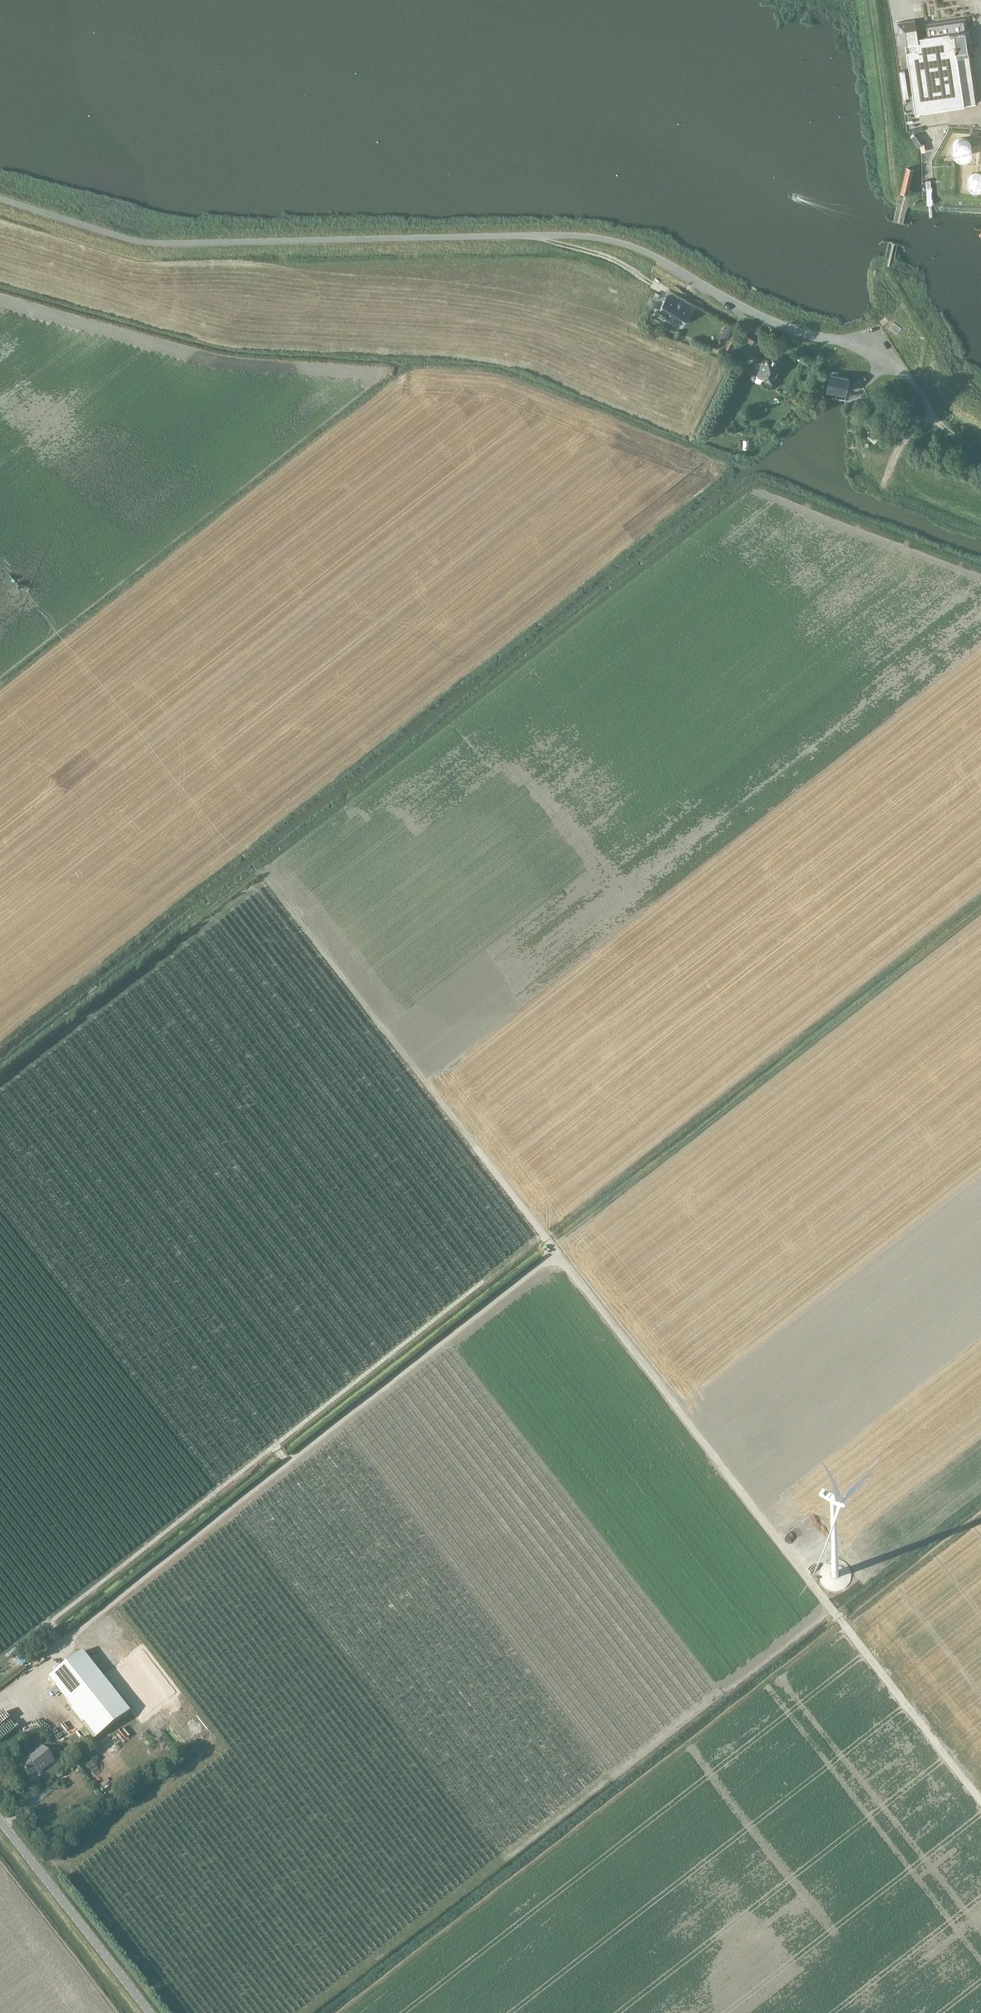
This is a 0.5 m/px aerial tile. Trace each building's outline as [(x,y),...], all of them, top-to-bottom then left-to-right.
[(969,30),(966,30),(965,18),(924,24),(926,36),(918,37),(916,20),(896,23),(900,45),(905,44),(906,51),(911,87),(915,112),(977,103),(974,80),(970,53),(968,53),(967,49),(966,42),(970,42),(969,30)] [(976,123),(975,115),(962,116),(962,124),(976,123)] [(945,125),(950,129),(955,124),(949,119),(945,125)] [(971,149),(971,147),(970,144),(969,142),(968,140),(966,139),(964,138),(961,138),(959,138),(956,140),(954,141),(953,143),(952,146),(952,149),(953,152),(954,154),(956,155),(959,157),(962,157),(966,156),(968,154),(970,153),(971,149)] [(908,195),(914,169),(906,167),(900,193),(908,195)] [(980,174),(978,173),(976,173),(974,173),(972,174),(971,175),(970,176),(969,177),(968,180),(968,182),(969,184),(970,186),(972,188),(974,189),(976,189),(979,188),(980,187),(980,175),(980,174)] [(657,310),(682,325),(691,309),(667,294),(657,310)] [(727,324),(723,331),(729,334),(733,328),(727,324)] [(783,362),(766,354),(756,375),(763,378),(762,379),(773,384),(783,362)] [(781,372),(795,376),(797,369),(783,365),(781,372)] [(848,377),(847,377),(829,374),(827,391),(845,394),(847,381),(848,377)] [(864,489),(869,478),(862,475),(857,486),(864,489)] [(140,1640),(100,1670),(141,1726),(181,1695),(140,1640)] [(50,1677),(95,1739),(130,1713),(85,1652),(50,1677)] [(13,1658),(19,1668),(23,1665),(17,1655),(13,1658)] [(71,1755),(87,1742),(82,1737),(78,1740),(74,1734),(68,1739),(73,1744),(67,1749),(71,1755)] [(48,1741),(43,1745),(47,1750),(52,1746),(48,1741)] [(19,1765),(28,1776),(36,1770),(38,1773),(52,1761),(41,1747),(19,1765)]
